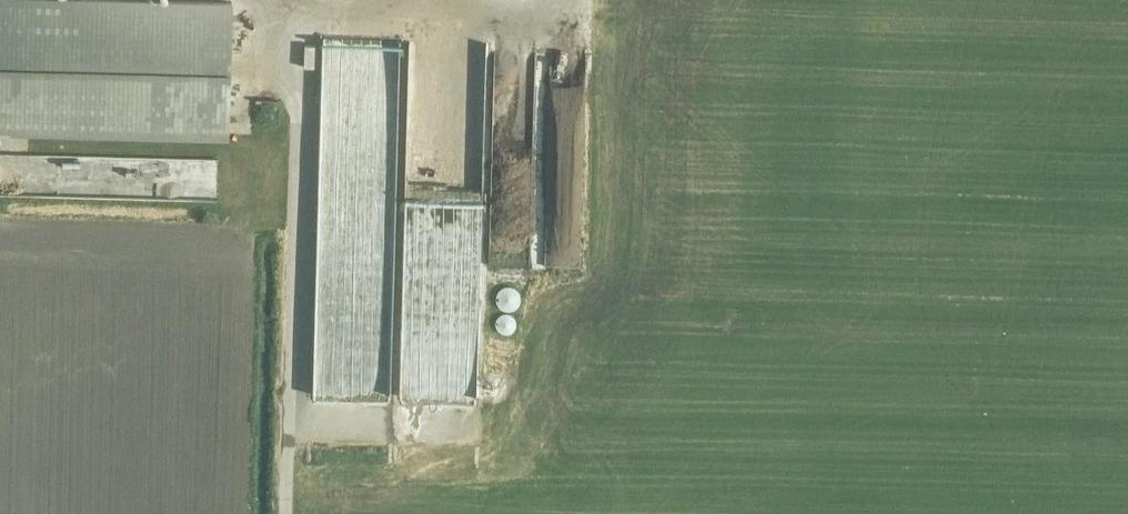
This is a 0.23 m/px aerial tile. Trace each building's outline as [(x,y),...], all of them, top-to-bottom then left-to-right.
[(228,140),(233,4),(134,0),(0,0),(0,130),(228,140)] [(389,260),(403,261),(409,171),(331,166),(325,265),(365,267),(366,254),(389,255),(389,260)] [(397,371),(397,346),(374,346),(374,371),(397,371)]
